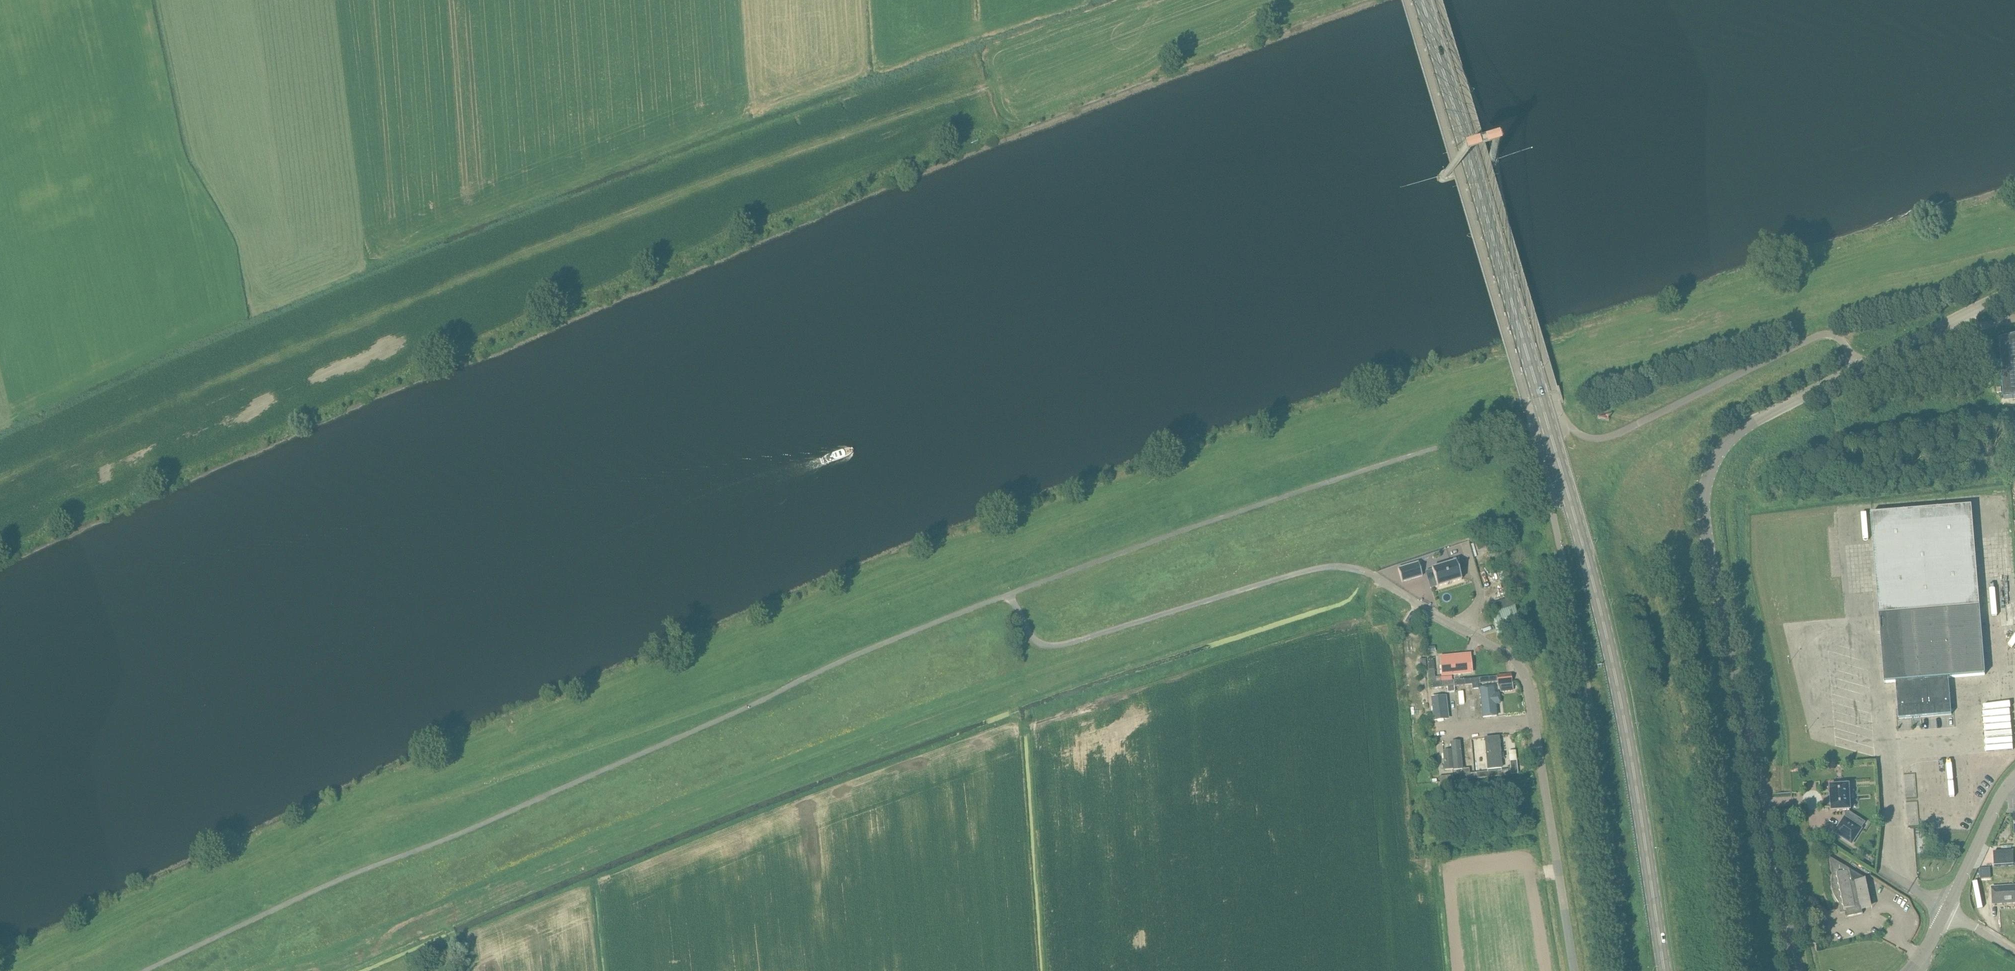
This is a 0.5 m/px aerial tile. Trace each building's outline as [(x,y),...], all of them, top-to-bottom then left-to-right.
[(2014,399),(2014,336),(1999,339),(2004,400),(2014,399)] [(1885,683),(1896,682),(1899,719),(1952,715),(1949,678),(1985,675),(1981,624),(2012,622),(2005,535),(1974,538),(1972,504),(1871,512),(1885,683)] [(1462,580),(1456,562),(1431,570),(1436,588),(1449,584),(1462,580)] [(1402,582),(1403,582),(1422,576),(1418,563),(1399,569),(1398,569),(1402,582)] [(1521,628),(1512,598),(1495,603),(1498,612),(1491,614),(1498,635),(1521,628)] [(1472,674),(1470,656),(1441,659),(1443,677),(1472,674)] [(1430,683),(1441,682),(1440,677),(1435,677),(1433,658),(1427,659),(1430,683)] [(1511,675),(1508,675),(1497,676),(1477,678),(1478,684),(1497,682),(1498,685),(1512,683),(1512,681),(1511,675)] [(1479,689),(1478,684),(1477,678),(1453,680),(1454,687),(1472,685),(1472,689),(1479,689)] [(1452,681),(1441,682),(1430,683),(1431,689),(1448,687),(1449,691),(1454,691),(1454,687),(1453,680),(1452,681)] [(1512,683),(1498,685),(1501,692),(1513,691),(1512,683)] [(1495,686),(1481,687),(1484,717),(1497,716),(1497,705),(1500,704),(1499,693),(1495,693),(1495,686)] [(1446,695),(1431,697),(1434,720),(1449,718),(1446,695)] [(1503,768),(1500,736),(1483,737),(1486,763),(1487,769),(1503,768)] [(1486,763),(1483,737),(1469,739),(1472,765),(1486,763)] [(1461,741),(1450,742),(1451,750),(1443,751),(1445,770),(1463,769),(1461,741)] [(1486,772),(1487,777),(1518,774),(1517,760),(1510,761),(1510,769),(1486,772)] [(1487,777),(1486,772),(1469,774),(1469,769),(1463,770),(1463,774),(1464,780),(1487,777)] [(1835,833),(1852,844),(1862,829),(1850,821),(1850,810),(1849,785),(1831,786),(1832,811),(1845,810),(1845,818),(1835,833)] [(1907,801),(1908,824),(1919,824),(1918,801),(1907,801)] [(2013,851),(1994,852),(1995,866),(2014,864),(2013,851)] [(1846,917),(1847,917),(1863,914),(1861,906),(1871,903),(1866,879),(1853,882),(1850,870),(1830,857),(1833,875),(1832,878),(1832,881),(1832,884),(1832,887),(1833,890),(1833,893),(1834,896),(1836,898),(1837,901),(1839,903),(1841,912),(1841,910),(1845,909),(1846,917)] [(1981,879),(1991,878),(1990,868),(1980,868),(1981,879)] [(1993,904),(2014,903),(2014,886),(1992,887),(1993,904)]
